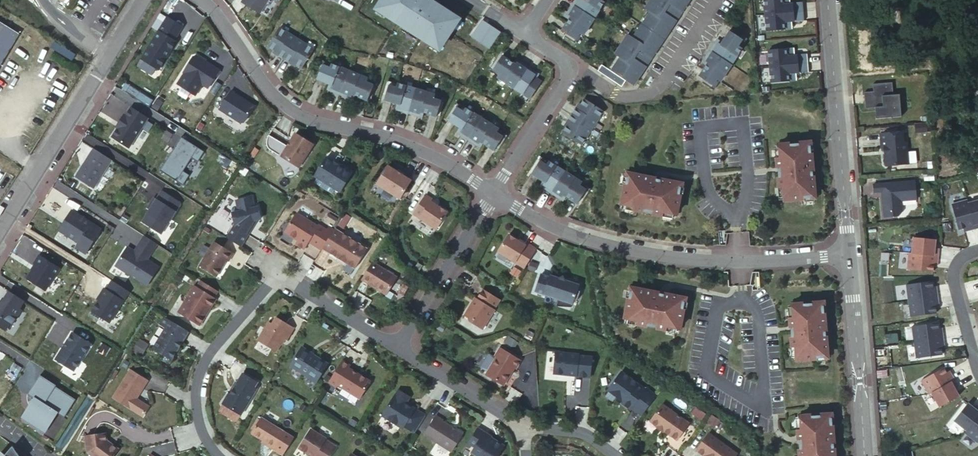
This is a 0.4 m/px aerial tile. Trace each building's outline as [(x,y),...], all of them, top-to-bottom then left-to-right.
[(243,2),(261,13),(269,0),(244,0),(243,2)] [(377,7),(386,13),(385,14),(432,44),(433,43),(442,48),(457,25),(455,24),(459,17),(432,0),(382,0),(377,7)] [(562,30),(576,39),(581,32),(583,34),(604,2),(602,0),(579,0),(570,14),(572,15),(562,30)] [(614,70),(605,65),(601,70),(624,85),(628,78),(637,83),(688,0),(651,0),(646,7),(652,10),(635,37),(629,33),(617,53),(622,56),(614,70)] [(766,15),(804,11),(803,3),(791,4),(790,0),(765,0),(766,15)] [(804,11),(766,15),(767,31),(793,29),(792,21),(805,20),(804,11)] [(171,21),(145,62),(163,73),(180,46),(178,44),(187,31),(171,21)] [(0,25),(0,71),(21,38),(0,25)] [(498,32),(490,27),(488,31),(495,37),(498,32)] [(747,36),(732,27),(721,44),(716,41),(708,55),(712,58),(702,74),(717,83),(721,77),(724,79),(745,45),(742,43),(747,36)] [(285,60),(297,39),(280,28),(268,48),(279,54),(278,55),(285,60)] [(292,62),(303,69),(315,50),(297,39),(285,60),(291,64),(292,62)] [(795,48),(769,50),(770,66),(808,63),(807,55),(795,56),(795,48)] [(497,76),(508,59),(497,52),(488,66),(495,70),(493,74),(497,76)] [(516,58),(514,63),(508,59),(497,76),(516,88),(527,71),(530,67),(516,58)] [(201,60),(197,61),(187,77),(212,92),(224,74),(201,60)] [(331,83),(340,64),(336,62),(334,66),(327,63),(320,78),(331,83)] [(808,63),(770,66),(772,83),(797,80),(796,72),(809,71),(808,63)] [(342,94),(353,71),(340,64),(331,83),(337,86),(334,91),(342,94)] [(357,96),(366,77),(353,71),(342,94),(349,98),(351,93),(357,96)] [(531,99),(542,81),(532,75),(527,71),(516,88),(531,99)] [(368,101),(376,86),(369,82),(370,79),(366,77),(357,96),(368,101)] [(398,104),(405,84),(400,83),(399,86),(392,84),(386,100),(398,104)] [(403,111),(410,114),(419,89),(405,84),(398,104),(404,106),(403,111)] [(873,95),(864,95),(866,112),(875,111),(876,122),(901,120),(899,97),(893,98),(892,86),(873,87),(873,95)] [(425,114),(432,94),(419,89),(410,114),(418,116),(419,112),(425,114)] [(437,118),(443,102),(436,99),(437,96),(432,94),(425,114),(437,118)] [(258,111),(235,96),(223,113),(247,128),(258,111)] [(604,109),(585,97),(578,108),(577,107),(573,114),(593,127),(604,109)] [(460,129),(471,111),(467,108),(465,111),(459,107),(449,122),(460,129)] [(149,121),(130,109),(126,116),(124,114),(119,122),(121,123),(112,137),(132,149),(149,121)] [(462,136),(469,141),(483,119),(471,111),(460,129),(465,132),(462,136)] [(593,127),(573,114),(568,120),(569,121),(562,132),(581,144),(593,127)] [(484,144),(495,127),(483,119),(469,141),(476,145),(479,141),(484,144)] [(484,144),(494,151),(504,137),(498,133),(500,129),(495,127),(484,144)] [(295,133),(281,156),(299,168),(313,145),(295,133)] [(902,135),(880,137),(882,152),(884,151),(886,167),(888,169),(909,168),(907,145),(903,146),(902,135)] [(200,163),(206,153),(182,138),(161,172),(184,187),(191,176),(185,173),(193,160),(200,163)] [(780,157),(778,157),(781,189),(783,189),(784,200),(806,198),(816,198),(812,153),(811,143),(779,146),(780,157)] [(115,162),(97,150),(79,178),(98,190),(115,162)] [(329,154),(317,173),(343,188),(354,170),(340,161),(340,162),(336,159),(337,158),(329,154)] [(531,174),(542,181),(554,163),(549,161),(547,164),(541,160),(531,174)] [(551,193),(566,171),(554,163),(542,181),(547,184),(544,189),(551,193)] [(390,165),(379,184),(403,198),(414,179),(405,174),(399,170),(390,165)] [(566,171),(551,193),(558,198),(561,193),(566,197),(578,179),(566,171)] [(683,184),(629,174),(627,183),(623,205),(634,207),(634,209),(666,215),(666,213),(677,215),(681,194),(683,184)] [(577,204),(586,189),(580,185),(582,182),(578,179),(566,197),(577,204)] [(915,185),(874,188),(875,196),(882,195),(884,221),(899,219),(902,215),(901,204),(917,203),(915,185)] [(415,212),(439,227),(449,210),(439,204),(433,200),(434,198),(427,193),(415,212)] [(227,238),(241,246),(248,234),(246,233),(254,221),(257,220),(261,219),(259,207),(255,208),(253,197),(237,201),(239,211),(233,213),(235,225),(227,238)] [(949,206),(956,232),(977,226),(977,203),(965,206),(964,202),(949,206)] [(105,230),(76,211),(63,231),(82,244),(80,248),(89,254),(105,230)] [(307,245),(320,253),(332,233),(327,230),(319,225),(318,226),(297,213),(283,236),(297,244),(295,247),(302,252),(307,245)] [(246,233),(248,234),(257,220),(254,221),(246,233)] [(348,241),(333,232),(321,251),(354,271),(366,253),(357,247),(356,244),(351,241),(348,241)] [(509,235),(498,252),(523,267),(535,248),(520,239),(519,241),(514,238),(509,235)] [(160,245),(148,237),(138,252),(139,254),(137,257),(129,252),(118,270),(148,289),(159,272),(148,265),(160,245)] [(937,238),(914,237),(913,252),(910,251),(909,269),(935,271),(936,265),(940,265),(941,248),(937,246),(937,238)] [(214,242),(200,265),(217,275),(227,259),(229,261),(233,253),(214,242)] [(537,249),(535,248),(523,267),(525,268),(537,249)] [(62,268),(42,256),(37,264),(39,265),(30,280),(48,291),(62,268)] [(373,262),(362,280),(387,295),(397,277),(373,262)] [(418,262),(413,270),(418,273),(423,265),(418,262)] [(542,274),(535,292),(559,300),(557,303),(571,308),(572,304),(574,300),(577,301),(580,292),(577,291),(579,285),(565,280),(563,276),(558,278),(555,277),(551,275),(550,277),(542,274)] [(218,291),(201,280),(197,287),(195,286),(179,312),(200,325),(216,299),(214,298),(218,291)] [(933,280),(907,284),(911,316),(937,313),(937,306),(940,306),(938,284),(934,285),(933,280)] [(90,311),(111,321),(124,296),(102,286),(90,311)] [(501,299),(484,289),(478,299),(477,298),(475,302),(476,302),(475,304),(472,305),(466,315),(473,320),(474,323),(484,329),(496,309),(495,309),(501,299)] [(685,299),(632,289),(630,298),(626,319),(637,322),(637,323),(667,329),(667,327),(678,329),(683,308),(685,299)] [(12,292),(2,307),(1,306),(0,308),(0,326),(8,331),(12,325),(14,326),(24,310),(22,309),(27,302),(12,292)] [(824,303),(792,305),(793,316),(791,316),(793,347),(795,347),(796,358),(818,357),(827,356),(824,312),(824,303)] [(165,317),(160,324),(167,328),(171,321),(165,317)] [(270,323),(259,340),(277,351),(285,338),(287,340),(294,328),(277,318),(273,324),(270,323)] [(167,328),(154,348),(172,359),(189,332),(171,321),(167,328)] [(937,323),(913,325),(916,358),(946,355),(943,326),(938,327),(937,323)] [(93,345),(75,334),(58,360),(76,371),(93,345)] [(131,349),(141,354),(146,345),(137,340),(131,349)] [(302,348),(291,366),(307,376),(308,374),(318,380),(328,364),(302,348)] [(522,362),(501,349),(497,357),(498,358),(487,375),(502,385),(506,384),(516,369),(517,370),(522,362)] [(555,352),(552,374),(562,376),(565,373),(575,375),(575,377),(588,379),(591,357),(578,356),(578,355),(555,352)] [(342,361),(329,382),(337,387),(338,385),(360,399),(371,382),(349,368),(350,366),(342,361)] [(949,364),(921,380),(929,394),(932,394),(940,407),(962,394),(958,388),(962,386),(949,364)] [(131,370),(114,398),(143,416),(151,404),(139,396),(148,381),(131,370)] [(640,415),(654,395),(646,389),(645,390),(621,372),(609,389),(616,394),(616,397),(623,402),(621,404),(630,410),(631,408),(640,415)] [(229,393),(223,404),(241,415),(257,389),(255,387),(258,383),(243,374),(237,383),(231,394),(229,393)] [(58,386),(42,376),(30,395),(36,399),(24,418),(47,433),(59,414),(66,418),(78,400),(57,387),(58,386)] [(236,382),(229,393),(231,394),(237,383),(236,382)] [(609,389),(608,391),(616,397),(616,394),(609,389)] [(398,390),(382,416),(403,429),(404,427),(415,434),(426,416),(412,407),(411,408),(405,405),(410,397),(398,390)] [(640,415),(642,416),(656,396),(654,395),(640,415)] [(953,423),(977,444),(977,407),(970,401),(953,423)] [(689,424),(663,405),(650,421),(657,427),(657,428),(663,432),(664,431),(677,441),(689,424)] [(800,416),(800,427),(798,428),(800,455),(834,455),(832,424),(831,414),(800,416)] [(424,436),(452,452),(463,434),(443,422),(443,421),(436,416),(424,436)] [(262,418),(252,434),(275,447),(284,431),(262,418)] [(468,443),(471,445),(475,447),(471,452),(477,455),(497,455),(502,447),(501,444),(485,433),(485,432),(478,428),(468,443)] [(312,429),(300,448),(313,455),(331,455),(337,446),(326,439),(327,438),(312,429)] [(93,455),(115,455),(120,449),(112,444),(111,445),(108,443),(108,441),(107,433),(86,436),(89,452),(93,455)] [(696,450),(704,455),(735,455),(737,454),(708,433),(696,450)] [(9,444),(1,453),(0,452),(0,455),(17,455),(9,444)]
